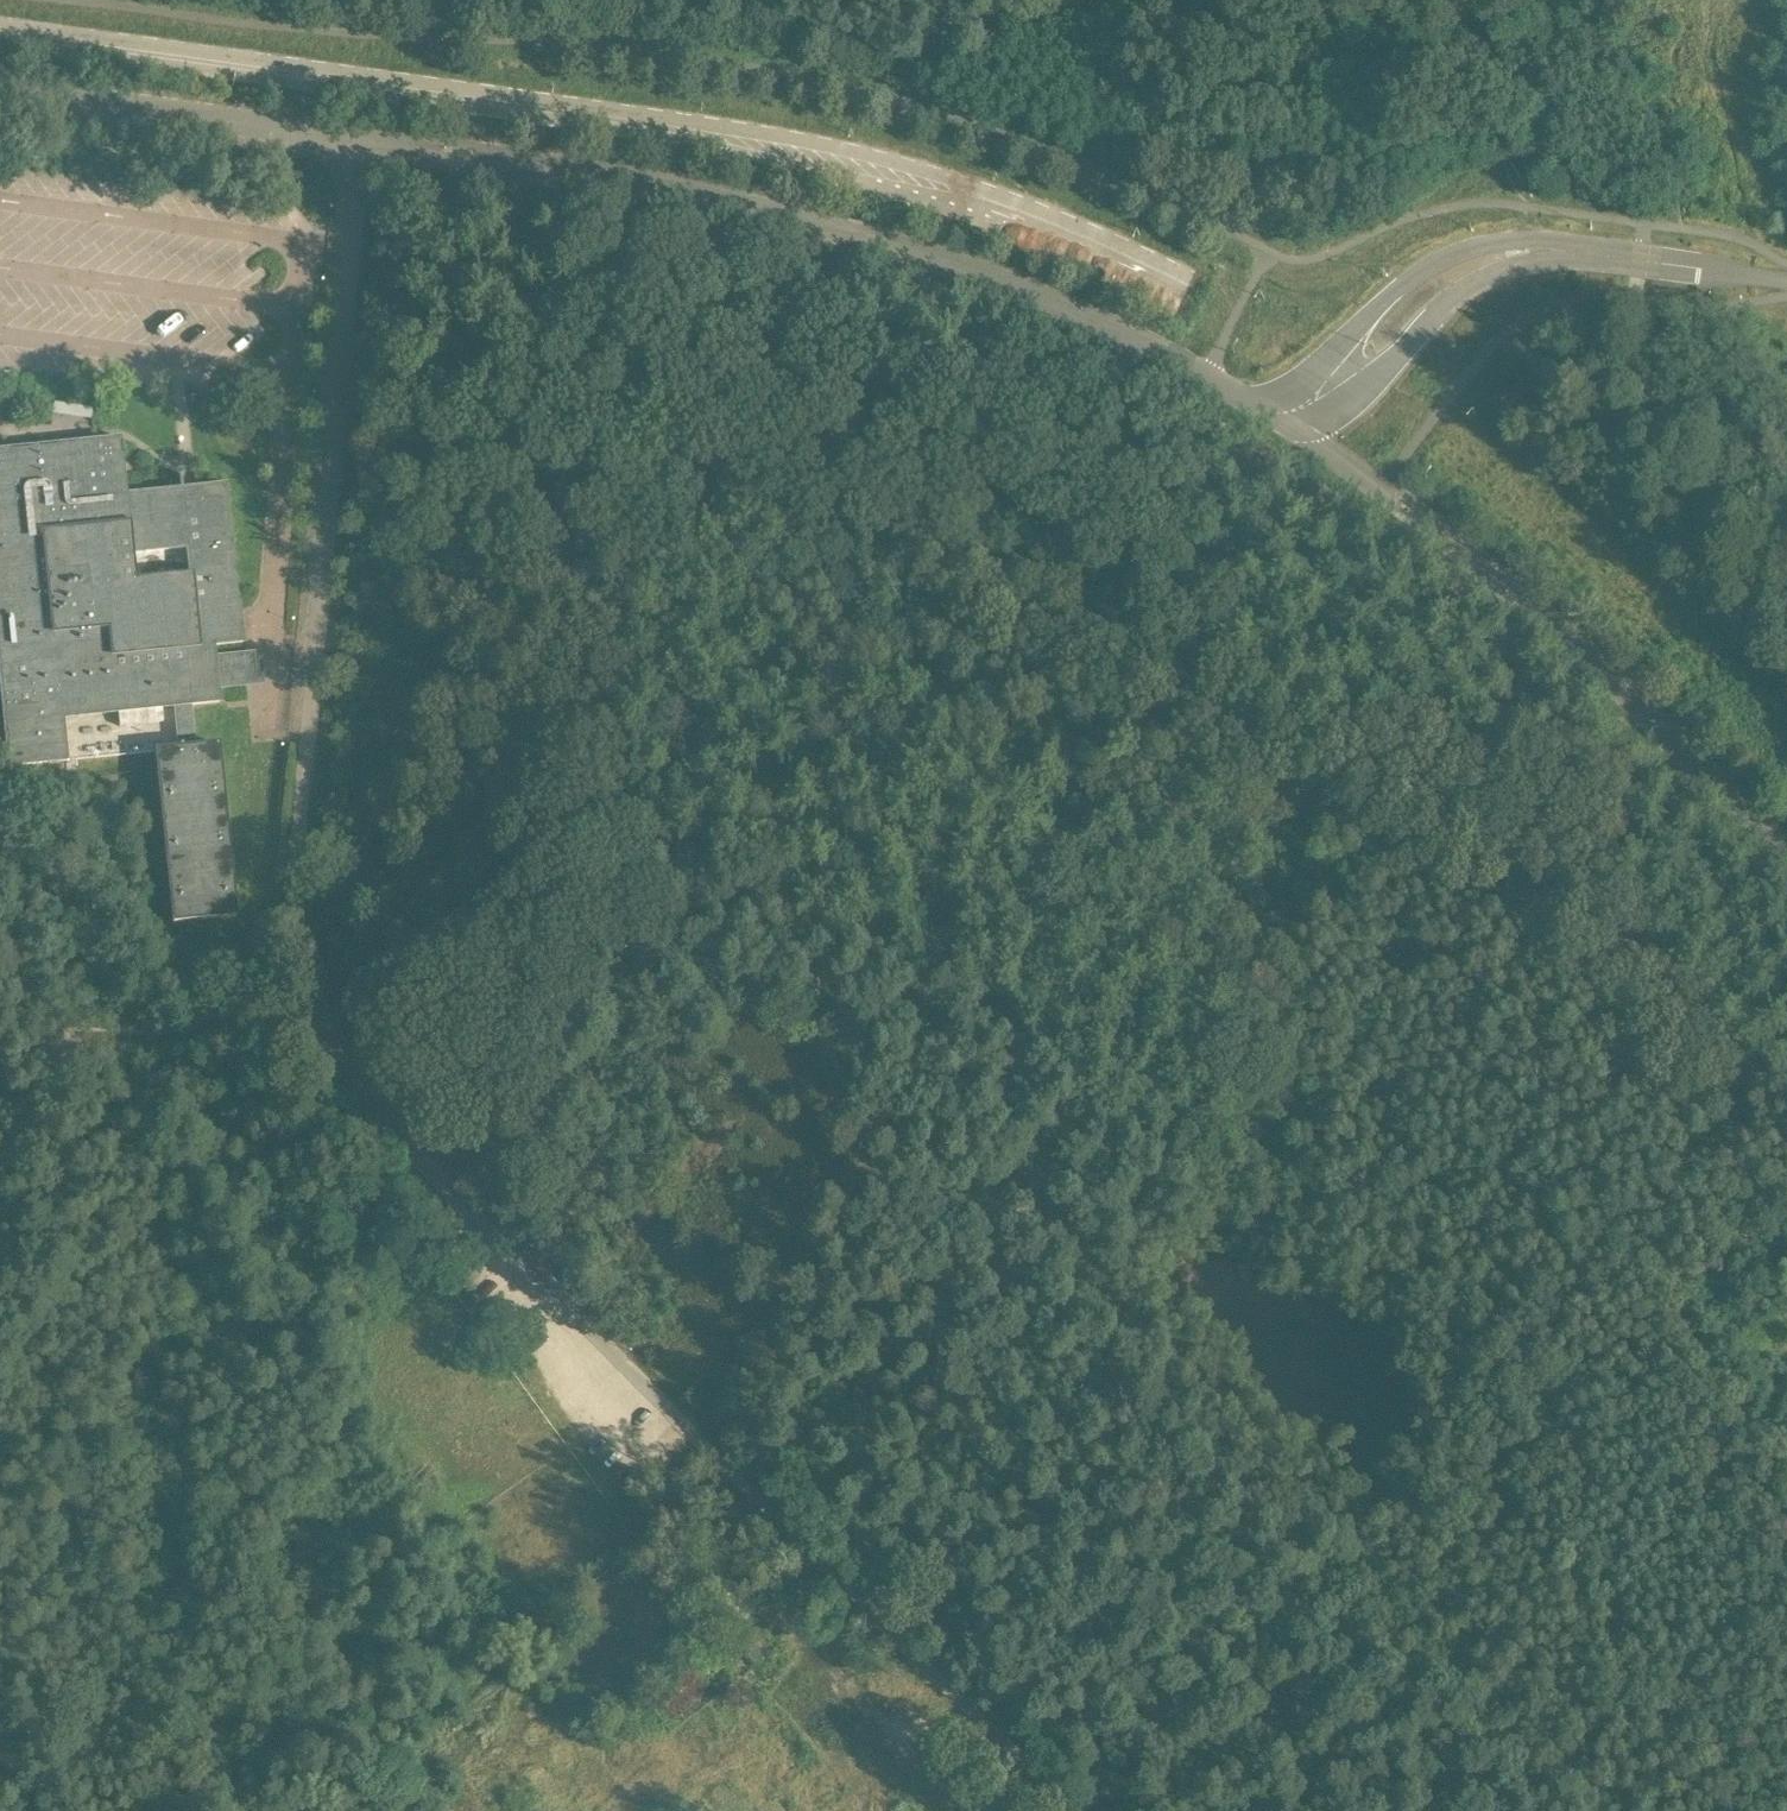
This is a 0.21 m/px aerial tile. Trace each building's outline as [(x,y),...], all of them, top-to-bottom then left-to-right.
[(4,771),(69,765),(66,722),(117,718),(118,729),(164,726),(163,712),(176,711),(179,751),(155,753),(172,925),(235,918),(218,746),(194,749),(190,707),(219,704),(218,689),(231,688),(228,659),(214,660),(213,647),(243,644),(238,600),(237,600),(225,486),(126,497),(120,440),(0,452),(0,719),(4,771)]
